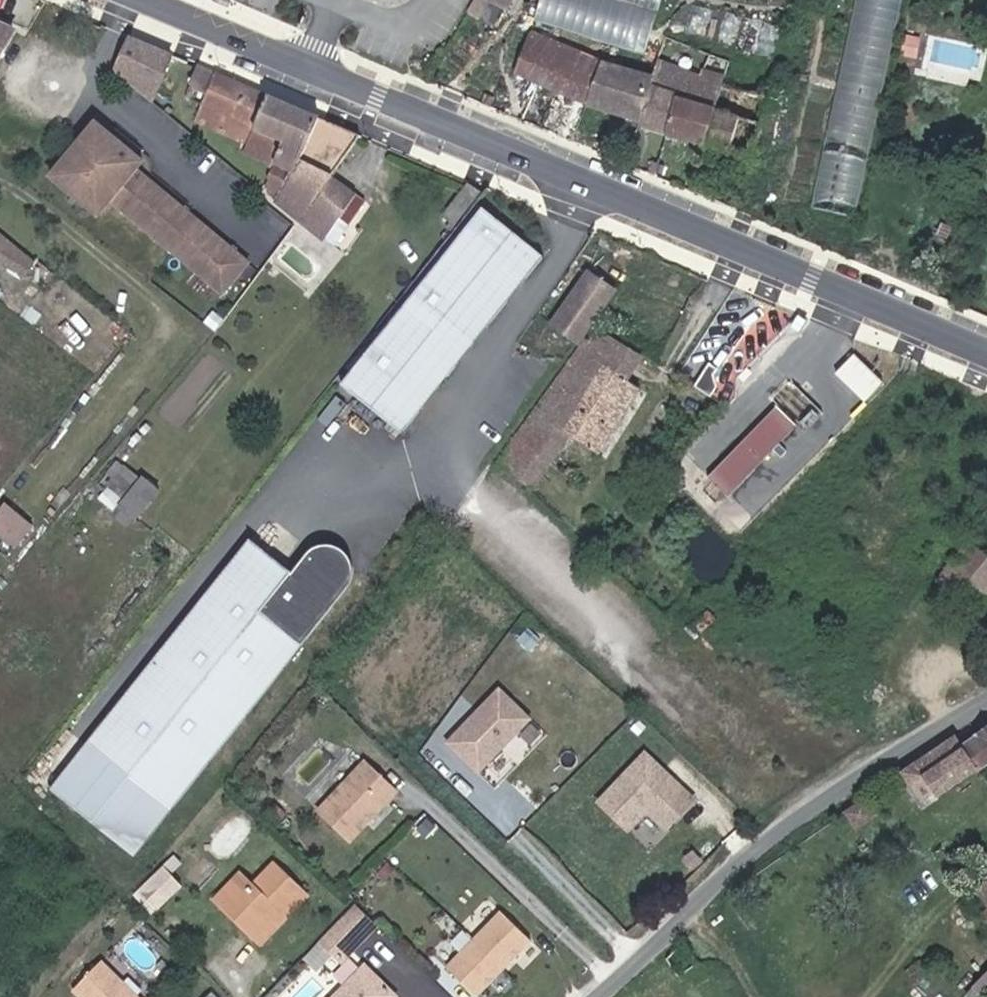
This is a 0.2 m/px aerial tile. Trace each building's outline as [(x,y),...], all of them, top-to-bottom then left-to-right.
[(513,12),(520,0),(474,0),(469,9),(492,23),(502,6),(513,12)] [(535,19),(648,51),(662,0),(541,0),(535,19)] [(897,0),(856,0),(811,206),(851,214),(897,0)] [(11,34),(0,29),(0,65),(11,34)] [(607,63),(540,35),(523,73),(597,105),(597,108),(650,124),(650,129),(724,149),(745,156),(742,169),(750,170),(754,171),(757,157),(753,156),(771,98),(720,85),(720,81),(671,64),(665,83),(607,63)] [(168,56),(126,37),(107,71),(145,103),(168,56)] [(275,130),(288,108),(194,67),(185,86),(200,93),(190,115),(245,144),(277,161),(273,168),(265,186),(271,206),(292,223),(317,244),(351,199),(325,179),(322,178),(289,163),(293,154),(274,144),(280,134),(275,130)] [(200,93),(185,86),(168,121),(181,132),(190,115),(200,93)] [(500,95),(490,90),(485,101),(496,105),(500,95)] [(322,178),(325,179),(356,138),(288,108),(275,130),(280,134),(274,144),(293,154),(289,163),(322,178)] [(239,263),(128,169),(135,162),(88,122),(43,176),(90,215),(103,199),(214,293),(239,263)] [(277,161),(245,144),(242,152),(273,168),(277,161)] [(488,193),(477,185),(455,214),(465,222),(488,193)] [(405,433),(545,257),(486,208),(345,385),(405,433)] [(0,237),(0,265),(7,268),(19,252),(0,237)] [(427,275),(418,268),(405,285),(413,292),(427,275)] [(618,291),(591,273),(556,324),(584,342),(618,291)] [(610,337),(600,330),(544,411),(540,410),(498,469),(520,487),(525,479),(539,489),(577,435),(605,453),(647,386),(631,375),(599,352),(610,337)] [(642,359),(610,337),(599,352),(631,375),(642,359)] [(835,371),(865,399),(884,380),(854,352),(835,371)] [(713,371),(704,366),(688,391),(705,400),(712,389),(709,378),(713,371)] [(717,498),(785,428),(765,409),(697,479),(717,498)] [(134,523),(160,487),(122,459),(96,496),(134,523)] [(0,508),(0,532),(16,545),(34,523),(6,500),(0,508)] [(961,542),(949,557),(986,586),(986,562),(961,542)] [(126,860),(342,590),(345,585),(347,575),(345,565),(342,560),(339,556),(335,552),(330,550),(325,548),(320,548),(315,548),(305,552),(301,556),(284,577),(243,544),(44,794),(126,860)] [(949,557),(932,578),(976,612),(986,597),(986,586),(949,557)] [(531,720),(499,689),(445,744),(477,775),(531,720)] [(971,747),(964,735),(920,762),(928,775),(971,747)] [(971,747),(928,775),(942,796),(983,769),(985,771),(986,769),(986,737),(971,747)] [(691,812),(643,765),(596,813),(625,841),(644,821),(664,840),(691,812)] [(383,821),(406,798),(375,767),(327,815),(358,846),(375,829),(371,825),(379,817),(383,821)] [(872,802),(868,796),(858,803),(862,809),(872,802)] [(287,824),(295,816),(284,805),(276,813),(287,824)] [(375,829),(383,821),(379,817),(371,825),(375,829)] [(306,889),(276,859),(253,882),(241,895),(230,883),(216,897),(253,935),(270,919),(266,914),(272,908),(280,916),(306,889)] [(253,882),(241,871),(230,883),(241,895),(253,882)] [(196,896),(176,876),(166,886),(185,906),(196,896)] [(185,906),(166,886),(152,900),(172,921),(185,906)] [(379,925),(358,904),(321,940),(343,962),(379,925)] [(280,916),(272,908),(266,914),(270,919),(253,935),(261,943),(284,920),(280,916)] [(985,921),(977,928),(986,938),(986,937),(986,923),(985,921)] [(541,951),(512,922),(457,978),(476,996),(495,996),(541,951)] [(305,977),(323,959),(310,946),(292,964),(305,977)] [(366,966),(334,996),(394,996),(396,996),(366,966)] [(100,969),(79,993),(84,996),(130,996),(100,969)]
